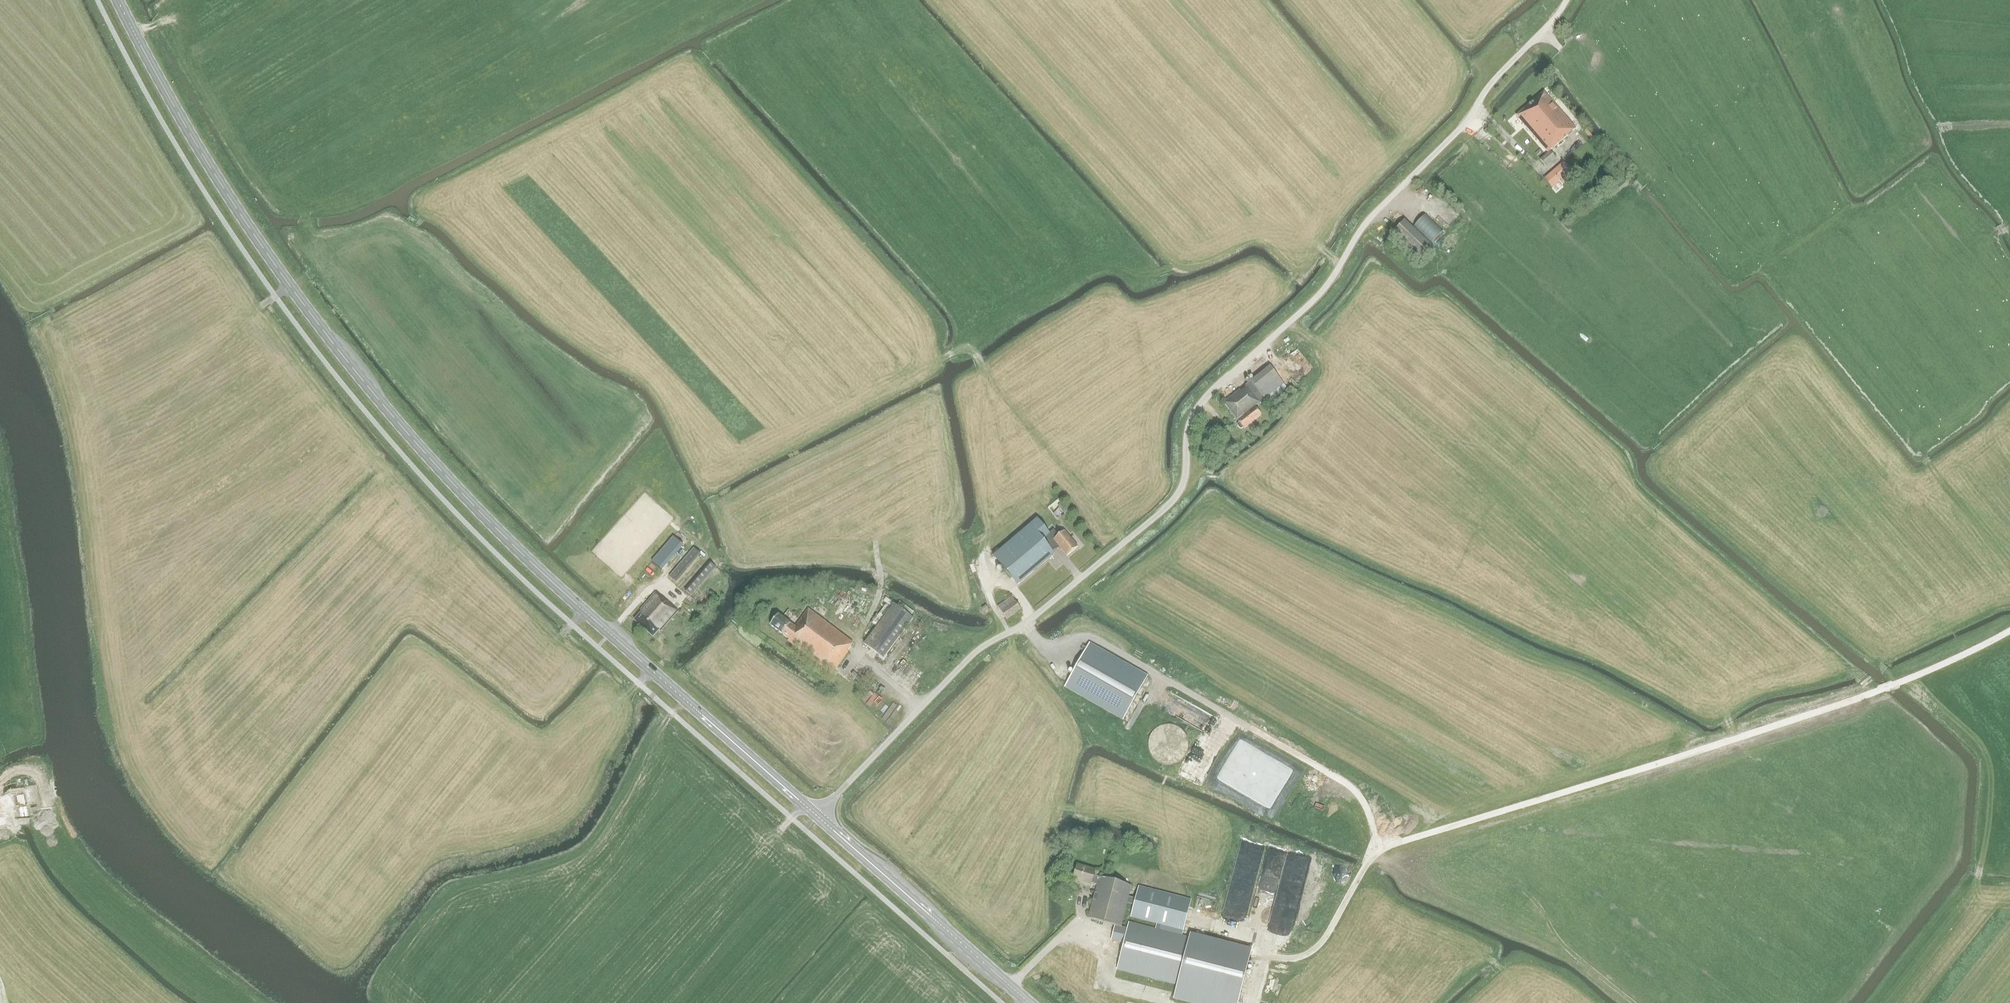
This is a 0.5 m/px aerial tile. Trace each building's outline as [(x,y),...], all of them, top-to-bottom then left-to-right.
[(1566,133),(1574,127),(1544,92),(1517,116),(1548,152),(1568,135),(1566,133)] [(1546,166),(1556,158),(1550,152),(1541,160),(1546,166)] [(1564,163),(1552,173),(1560,182),(1571,172),(1564,163)] [(1433,228),(1440,221),(1426,207),(1419,214),(1433,228)] [(1434,248),(1405,220),(1391,235),(1420,263),(1434,248)] [(1271,407),(1290,392),(1270,366),(1246,386),(1247,387),(1241,391),(1240,390),(1224,403),(1239,421),(1237,425),(1240,428),(1244,428),(1261,415),(1255,406),(1260,403),(1265,399),(1271,407)] [(1064,503),(1058,508),(1063,516),(1069,511),(1064,503)] [(1050,533),(1037,518),(994,556),(1012,578),(1018,584),(1055,553),(1050,548),(1043,539),(1049,534),(1050,533)] [(1049,534),(1067,556),(1078,547),(1064,530),(1059,535),(1054,529),(1050,533),(1049,534)] [(673,537),(652,562),(662,571),(683,546),(673,537)] [(694,548),(670,577),(674,581),(699,553),(694,548)] [(705,568),(710,561),(699,553),(676,583),(686,590),(704,567),(705,568)] [(711,563),(686,592),(691,596),(716,568),(711,563)] [(661,631),(678,611),(663,598),(662,599),(655,593),(641,610),(642,612),(635,620),(653,636),(659,630),(661,631)] [(1021,609),(1016,601),(1012,596),(998,606),(1002,611),(1001,611),(1007,619),(1021,609)] [(900,601),(896,606),(894,604),(892,607),(887,604),(872,624),(877,627),(864,644),(883,659),(913,618),(910,616),(914,612),(900,601)] [(705,602),(698,609),(703,614),(710,606),(705,602)] [(847,651),(853,643),(809,609),(796,627),(778,614),(770,625),(789,639),(788,641),(832,674),(849,652),(847,651)] [(1123,719),(1147,676),(1090,643),(1065,686),(1123,719)] [(944,668),(948,663),(938,654),(934,658),(944,668)] [(1168,691),(1160,708),(1208,729),(1216,712),(1168,691)] [(1154,757),(1161,762),(1169,764),(1177,762),(1184,757),(1188,749),(1189,741),(1186,733),(1180,727),(1173,724),(1164,724),(1157,728),(1151,734),(1149,742),(1150,750),(1154,757)] [(1193,774),(1200,779),(1208,780),(1216,777),(1222,770),(1223,762),(1220,754),(1213,748),(1204,747),(1196,750),(1191,757),(1189,766),(1193,774)] [(1268,808),(1285,776),(1265,766),(1248,798),(1268,808)] [(1242,844),(1233,877),(1257,884),(1266,850),(1242,844)] [(1266,878),(1282,881),(1286,859),(1281,858),(1279,869),(1268,866),(1266,878)] [(1178,985),(1175,998),(1196,1002),(1238,1002),(1251,950),(1191,935),(1190,938),(1129,922),(1128,928),(1121,926),(1132,886),(1094,875),(1096,870),(1078,865),(1074,880),(1091,885),(1092,883),(1098,885),(1088,918),(1115,925),(1112,940),(1124,943),(1117,969),(1178,985)] [(1283,880),(1280,899),(1278,899),(1277,904),(1285,905),(1289,881),(1283,880)] [(1191,901),(1138,887),(1131,917),(1184,931),(1191,901)]
